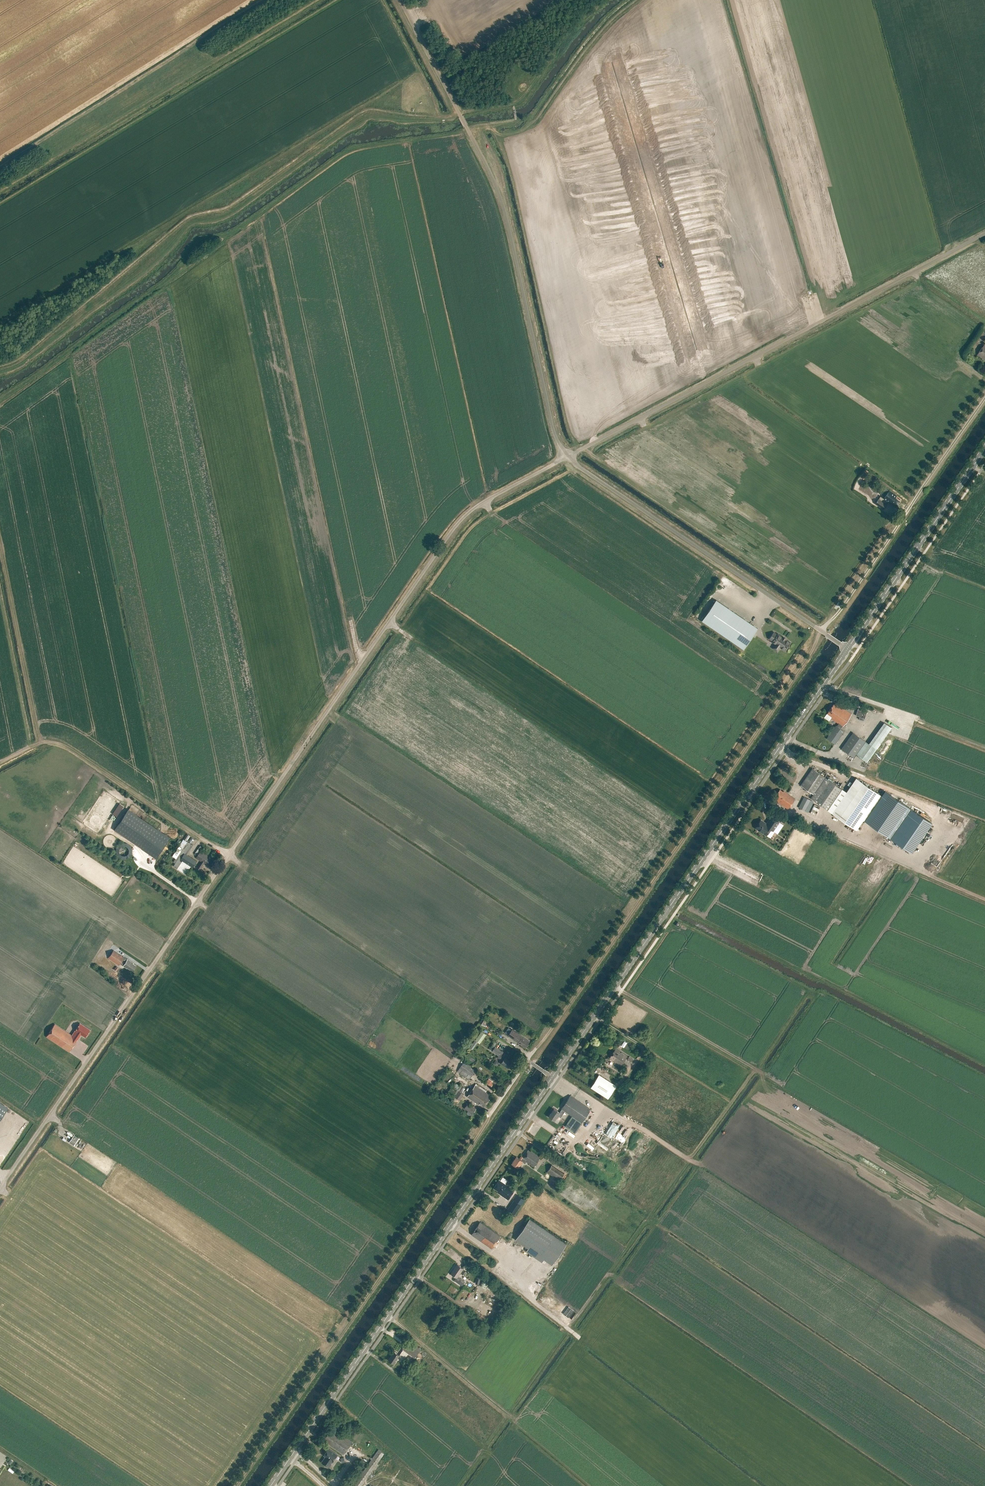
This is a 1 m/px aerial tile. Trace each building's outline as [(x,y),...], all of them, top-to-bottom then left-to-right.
[(889,490),(885,496),(884,498),(889,501),(888,502),(896,507),(900,501),(895,498),(896,495),(894,494),(889,490)] [(883,509),(886,505),(878,499),(874,503),(883,509)] [(716,600),(702,621),(743,649),(758,628),(716,600)] [(774,632),(769,639),(773,641),(772,642),(775,644),(775,645),(779,648),(780,647),(785,650),(790,642),(786,639),(783,636),(782,637),(778,634),(777,635),(774,632)] [(842,726),(843,726),(851,714),(841,707),(835,703),(834,704),(827,713),(832,717),(831,718),(839,723),(837,726),(836,725),(827,738),(835,744),(844,731),(840,728),(842,726)] [(855,715),(865,718),(867,710),(857,707),(855,715)] [(853,732),(841,749),(854,757),(856,754),(867,762),(877,749),(869,744),(865,741),(853,732)] [(813,768),(801,785),(814,794),(811,798),(827,809),(842,788),(813,768)] [(847,792),(832,813),(856,829),(863,820),(910,852),(931,823),(885,791),(882,795),(880,795),(856,778),(847,792)] [(783,791),(780,789),(774,798),(778,801),(777,801),(788,809),(795,798),(784,791),(783,791)] [(803,796),(798,807),(805,811),(810,800),(803,796)] [(816,814),(819,806),(813,804),(810,812),(816,814)] [(128,809),(114,830),(156,858),(170,837),(128,809)] [(773,830),(779,822),(771,817),(767,824),(761,820),(758,823),(757,823),(756,825),(756,827),(766,835),(770,829),(773,830)] [(185,853),(192,844),(189,842),(186,841),(190,835),(187,833),(172,856),(177,860),(174,865),(178,868),(181,864),(188,868),(190,865),(180,859),(185,853)] [(117,842),(116,857),(130,858),(132,843),(117,842)] [(202,865),(204,862),(208,865),(212,858),(208,855),(207,855),(206,855),(207,854),(201,850),(202,847),(200,845),(194,854),(197,856),(196,858),(201,861),(196,868),(200,870),(200,869),(203,865),(202,865)] [(197,861),(185,853),(180,859),(190,865),(193,867),(197,861)] [(189,869),(188,868),(181,864),(178,868),(185,873),(189,869)] [(127,959),(113,950),(108,958),(118,965),(120,963),(123,965),(127,968),(132,971),(136,965),(133,964),(133,963),(127,959)] [(116,966),(114,969),(112,968),(107,974),(112,977),(118,968),(116,966)] [(77,1039),(80,1034),(85,1037),(89,1029),(79,1022),(74,1030),(76,1031),(73,1036),(55,1024),(46,1036),(69,1052),(71,1048),(75,1043),(77,1039)] [(525,1047),(529,1041),(514,1031),(512,1029),(508,1035),(510,1036),(515,1040),(518,1042),(525,1047)] [(480,1043),(486,1034),(481,1031),(475,1039),(480,1043)] [(508,1069),(512,1062),(505,1057),(507,1055),(502,1051),(495,1046),(497,1043),(495,1041),(489,1049),(492,1051),(499,1055),(497,1057),(502,1061),(500,1063),(508,1069)] [(621,1066),(627,1056),(616,1048),(609,1058),(615,1062),(621,1066)] [(472,1076),(475,1071),(463,1062),(460,1068),(458,1071),(466,1076),(470,1078),(471,1076),(472,1076)] [(608,1098),(616,1086),(599,1075),(591,1087),(608,1098)] [(460,1085),(455,1082),(448,1092),(452,1095),(451,1096),(453,1097),(454,1096),(460,1100),(464,1094),(462,1093),(465,1090),(462,1088),(463,1087),(459,1085),(460,1085)] [(484,1106),(492,1095),(486,1091),(476,1084),(467,1096),(479,1104),(480,1103),(484,1106)] [(582,1123),(591,1109),(570,1095),(561,1109),(562,1109),(559,1113),(554,1109),(549,1116),(555,1120),(558,1115),(561,1117),(565,1111),(582,1123)] [(476,1109),(468,1103),(466,1106),(464,1108),(473,1114),(476,1109)] [(74,1135),(69,1142),(74,1145),(79,1138),(74,1135)] [(527,1159),(526,1161),(534,1167),(541,1157),(528,1149),(524,1157),(523,1157),(527,1159)] [(512,1163),(518,1167),(523,1161),(525,1163),(526,1161),(527,1159),(523,1157),(524,1157),(521,1155),(519,1158),(517,1156),(512,1163)] [(545,1173),(559,1181),(564,1172),(551,1165),(545,1173)] [(508,1199),(514,1190),(499,1180),(494,1188),(498,1191),(497,1192),(508,1199)] [(514,1214),(521,1204),(514,1200),(514,1199),(507,1209),(514,1214)] [(552,1265),(566,1244),(530,1219),(515,1240),(552,1265)] [(492,1248),(500,1236),(480,1222),(471,1234),(492,1248)] [(462,1285),(465,1281),(458,1276),(463,1268),(457,1264),(451,1273),(456,1277),(454,1279),(462,1285)] [(485,1288),(491,1279),(484,1275),(479,1284),(485,1288)] [(438,1330),(454,1309),(449,1306),(433,1326),(438,1330)] [(415,1357),(420,1349),(408,1341),(402,1349),(403,1349),(399,1355),(394,1351),(388,1359),(394,1363),(398,1357),(403,1360),(408,1353),(415,1357)] [(334,1431),(329,1427),(322,1438),(328,1442),(328,1443),(331,1445),(331,1446),(344,1454),(353,1441),(335,1429),(334,1431)] [(329,1467),(333,1461),(337,1455),(328,1448),(324,1455),(326,1456),(322,1462),(329,1467)]
